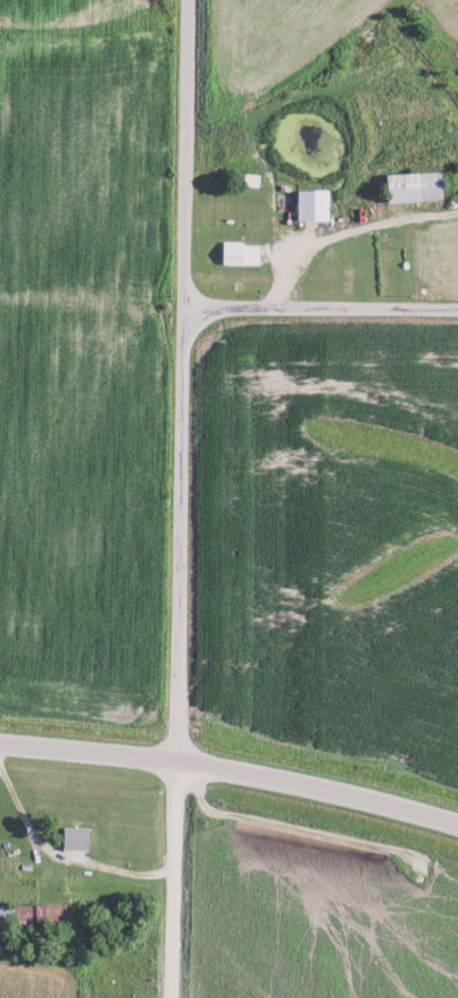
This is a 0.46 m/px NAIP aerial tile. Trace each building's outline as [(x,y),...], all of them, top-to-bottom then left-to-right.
[(380,172),(381,201),(438,199),(437,170),(380,172)] [(257,173),(241,173),(241,185),(256,185),(257,173)] [(293,188),(292,219),(327,220),(328,189),(293,188)] [(85,849),(85,827),(59,826),(59,848),(85,849)] [(63,903),(0,905),(0,917),(42,915),(42,924),(64,923),(63,903)]
